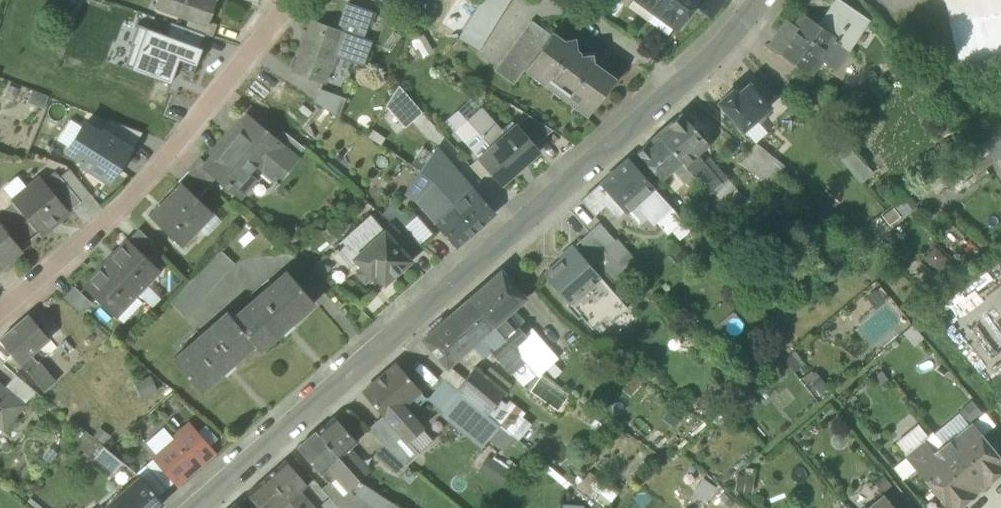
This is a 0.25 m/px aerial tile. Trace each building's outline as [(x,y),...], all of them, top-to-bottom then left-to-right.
[(188,20),(190,17),(208,24),(209,21),(217,0),(157,0),(155,6),(188,20)] [(478,51),(510,0),(482,0),(458,39),(478,51)] [(655,12),(664,0),(639,0),(655,12)] [(655,12),(676,27),(696,0),(664,0),(655,12)] [(817,27),(848,49),(867,21),(837,0),(836,0),(835,1),(817,27)] [(957,65),(1000,56),(1000,0),(943,0),(957,65)] [(347,4),(339,29),(358,36),(362,38),(371,12),(347,4)] [(204,34),(212,37),(217,25),(209,21),(208,24),(190,17),(188,20),(186,27),(204,34)] [(835,68),(848,49),(817,27),(802,17),(794,28),(786,23),(777,35),(785,40),(778,50),(811,73),(821,58),(835,68)] [(351,56),(358,36),(339,29),(312,20),(293,73),(323,84),(335,51),(351,56)] [(170,22),(166,35),(200,47),(204,34),(186,27),(170,22)] [(495,72),(514,86),(524,71),(549,35),(530,22),(495,72)] [(124,66),(131,69),(146,28),(137,24),(129,46),(131,46),(124,66)] [(202,48),(200,47),(166,35),(146,28),(131,69),(170,83),(175,71),(192,77),(202,48)] [(586,116),(588,117),(615,77),(594,63),(593,52),(580,55),(581,52),(576,50),(576,38),(564,41),(551,32),(549,35),(524,71),(534,78),(542,76),(549,81),(545,86),(555,94),(562,91),(569,95),(565,102),(575,108),(584,105),(590,109),(586,116)] [(372,41),(362,38),(358,36),(351,56),(365,61),(372,41)] [(718,103),(741,131),(756,119),(759,123),(765,118),(762,114),(770,107),(750,83),(737,94),(733,90),(718,103)] [(406,129),(423,114),(399,86),(385,107),(406,129)] [(314,102),(339,118),(346,98),(319,89),(314,102)] [(31,104),(46,110),(51,97),(36,91),(31,104)] [(455,130),(478,110),(469,100),(446,120),(455,130)] [(500,140),(505,135),(481,108),(479,110),(498,131),(495,134),(500,140)] [(478,158),(501,184),(539,151),(534,146),(517,126),(516,125),(505,135),(500,140),(495,134),(498,131),(479,110),(478,110),(455,130),(455,131),(479,158),(478,158)] [(682,113),(657,135),(694,177),(695,178),(707,168),(697,155),(709,144),(682,113)] [(227,186),(238,195),(251,180),(246,176),(256,164),(274,180),(270,184),(275,189),(281,182),(278,180),(296,158),(275,140),(246,116),(244,118),(247,120),(232,138),(229,135),(205,163),(203,165),(217,176),(226,183),(223,186),(226,188),(227,186)] [(517,126),(534,146),(552,130),(529,116),(517,126)] [(109,120),(102,130),(130,148),(130,149),(131,150),(142,133),(109,120)] [(109,182),(130,149),(130,148),(102,130),(100,133),(85,123),(67,151),(83,161),(81,164),(109,182)] [(993,162),(1000,156),(1000,130),(988,139),(981,145),(993,162)] [(275,140),(296,158),(304,148),(283,131),(275,140)] [(685,184),(694,177),(657,135),(637,153),(661,180),(672,170),(685,184)] [(833,152),(860,183),(872,173),(846,142),(833,152)] [(757,143),(750,152),(740,164),(768,186),(777,174),(785,166),(757,143)] [(435,149),(419,173),(433,183),(455,207),(472,191),(435,149)] [(199,158),(188,170),(208,186),(217,176),(203,165),(205,163),(199,158)] [(601,183),(600,184),(581,201),(594,216),(605,206),(616,219),(624,211),(625,211),(634,204),(647,219),(653,225),(657,222),(661,218),(671,208),(672,208),(653,187),(652,187),(628,160),(601,183)] [(695,178),(710,195),(722,184),(707,168),(695,178)] [(64,182),(81,202),(90,194),(70,169),(60,177),(64,182)] [(209,187),(208,186),(188,170),(178,181),(181,184),(181,183),(198,199),(209,187)] [(46,184),(52,192),(64,182),(60,177),(57,173),(46,184)] [(433,183),(419,173),(408,189),(420,197),(426,204),(422,208),(435,224),(454,207),(433,183)] [(41,178),(26,190),(18,181),(15,181),(5,189),(6,192),(13,201),(12,202),(40,236),(69,212),(52,192),(46,184),(41,178)] [(52,192),(69,212),(81,202),(64,182),(52,192)] [(149,217),(181,247),(201,225),(198,222),(210,210),(198,199),(181,183),(181,184),(149,217)] [(415,201),(422,208),(426,204),(420,197),(408,189),(405,194),(415,201)] [(472,191),(455,207),(475,230),(495,213),(474,190),(472,191)] [(409,219),(391,204),(383,213),(401,229),(409,219)] [(638,226),(647,219),(634,204),(625,211),(638,226)] [(456,247),(475,230),(455,207),(454,207),(435,224),(456,247)] [(661,218),(672,230),(683,221),(671,208),(661,218)] [(374,274),(383,285),(411,261),(410,260),(395,243),(384,231),(383,232),(370,216),(333,248),(334,250),(332,251),(335,254),(337,252),(350,267),(355,262),(362,270),(356,275),(363,284),(374,274)] [(661,218),(657,222),(667,234),(672,230),(661,218)] [(598,225),(589,233),(605,251),(615,241),(599,224),(598,225)] [(21,251),(0,226),(0,269),(21,251)] [(128,241),(147,259),(158,247),(139,229),(128,241)] [(395,243),(410,260),(424,248),(406,233),(395,243)] [(623,272),(605,251),(589,233),(579,242),(596,261),(595,262),(613,282),(623,272)] [(127,240),(105,263),(138,294),(147,284),(142,280),(155,266),(147,259),(128,241),(127,240)] [(561,260),(544,276),(568,303),(566,305),(578,319),(581,317),(592,329),(605,317),(611,324),(628,308),(572,246),(559,258),(561,260)] [(926,256),(937,268),(947,258),(936,246),(926,256)] [(195,276),(211,290),(235,265),(220,250),(195,276)] [(128,304),(138,294),(105,263),(83,286),(111,312),(123,299),(128,304)] [(142,280),(147,284),(160,270),(155,266),(142,280)] [(286,271),(232,318),(252,341),(261,351),(274,339),(271,336),(280,328),(285,333),(294,325),(290,320),(299,312),(301,314),(314,303),(286,271)] [(469,299),(512,348),(527,335),(518,325),(513,329),(503,317),(525,298),(501,271),(469,299)] [(169,303),(185,318),(209,292),(194,277),(192,279),(169,303)] [(870,286),(844,310),(871,340),(880,331),(871,321),(887,305),(870,286)] [(64,298),(82,314),(91,304),(73,288),(64,298)] [(116,317),(128,304),(123,299),(111,312),(116,317)] [(490,351),(511,375),(526,362),(522,359),(512,348),(469,299),(424,339),(423,339),(447,367),(474,342),(485,355),(490,351)] [(244,347),(252,341),(232,318),(228,313),(227,312),(173,360),(198,388),(205,382),(208,385),(223,372),(225,374),(234,367),(232,364),(247,351),(244,347)] [(21,364),(31,355),(50,339),(29,315),(0,339),(0,340),(14,356),(21,364)] [(526,362),(539,371),(556,357),(533,330),(527,335),(512,348),(522,359),(526,362)] [(3,364),(14,356),(0,340),(0,362),(3,364)] [(21,364),(27,371),(37,363),(31,355),(21,364)] [(55,383),(37,363),(27,371),(45,392),(55,383)] [(425,398),(419,392),(395,364),(363,392),(384,415),(387,419),(406,442),(407,441),(422,428),(409,414),(425,400),(425,398)] [(457,390),(487,415),(496,405),(506,392),(475,367),(457,390)] [(5,388),(25,404),(36,391),(16,375),(5,388)] [(487,415),(457,390),(444,380),(429,398),(428,400),(445,414),(443,416),(482,448),(495,432),(500,426),(487,415)] [(8,426),(25,404),(5,388),(0,384),(0,420),(8,426)] [(524,428),(496,405),(487,415),(500,426),(516,439),(524,428)] [(387,419),(384,415),(366,430),(384,445),(405,463),(404,464),(406,466),(419,454),(407,441),(406,442),(387,419)] [(335,417),(316,433),(359,482),(369,473),(349,449),(356,442),(335,417)] [(934,452),(935,454),(917,469),(927,480),(926,481),(942,502),(943,501),(949,507),(958,507),(976,494),(972,489),(981,482),(985,487),(1000,473),(1000,460),(998,456),(999,455),(982,435),(981,436),(972,424),(954,439),(952,438),(943,445),(934,452)] [(516,439),(500,426),(495,432),(510,445),(516,439)] [(146,443),(156,455),(174,439),(164,427),(146,443)] [(176,481),(177,483),(212,453),(189,427),(174,439),(156,455),(155,457),(161,464),(176,481)] [(328,497),(334,504),(359,482),(316,433),(298,449),(320,474),(322,475),(328,483),(321,489),(328,497)] [(934,434),(925,442),(934,452),(943,445),(934,434)] [(907,457),(917,469),(935,454),(934,452),(925,442),(907,457)] [(374,455),(395,474),(404,464),(405,463),(384,445),(374,455)] [(95,457),(114,472),(122,462),(104,447),(95,457)] [(137,473),(143,480),(156,468),(161,464),(155,457),(137,473)] [(267,476),(294,507),(312,507),(299,492),(307,485),(285,460),(267,476)] [(161,464),(156,468),(171,485),(176,481),(161,464)] [(158,497),(171,485),(156,468),(143,480),(158,497)] [(114,507),(158,507),(163,504),(163,503),(139,476),(109,503),(114,507)] [(267,476),(249,492),(262,507),(294,507),(267,476)] [(359,482),(334,504),(340,507),(399,507),(359,482)] [(972,489),(976,494),(985,487),(981,482),(972,489)] [(883,496),(869,507),(893,507),(883,496)] [(334,504),(328,497),(320,505),(323,507),(340,507),(334,504)]
